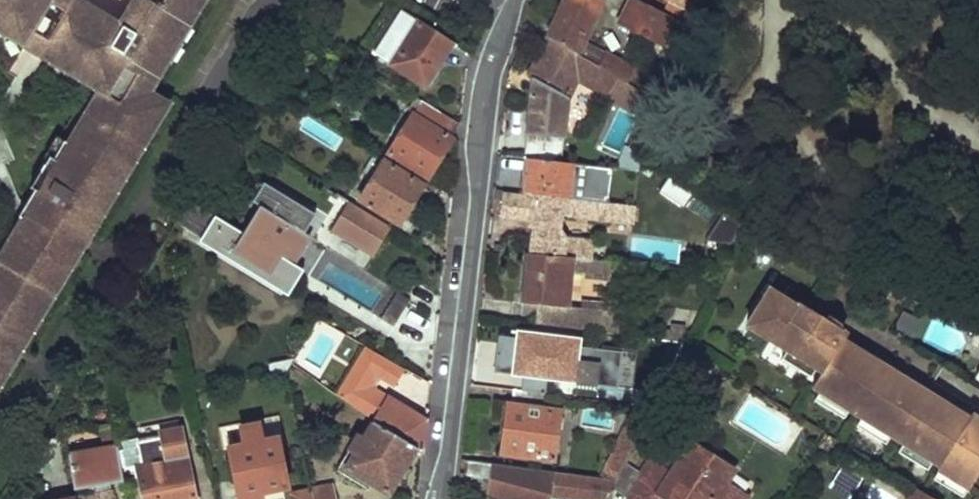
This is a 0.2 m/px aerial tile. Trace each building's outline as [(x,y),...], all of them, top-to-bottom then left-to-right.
[(52,294),(46,290),(60,265),(67,269),(132,160),(126,156),(141,131),(147,135),(164,107),(169,110),(174,101),(154,88),(148,98),(144,95),(187,23),(183,21),(196,0),(134,0),(119,25),(78,0),(0,0),(0,32),(24,46),(97,91),(64,143),(55,158),(50,155),(30,186),(34,189),(25,205),(18,216),(20,217),(0,251),(0,381),(52,294)] [(183,21),(187,23),(144,95),(148,98),(154,88),(207,0),(196,0),(183,21)] [(545,38),(574,55),(598,4),(591,0),(564,0),(545,38)] [(631,0),(618,24),(672,53),(684,28),(631,0)] [(667,6),(680,13),(687,0),(654,0),(667,6)] [(680,13),(667,6),(664,12),(686,23),(689,18),(680,13)] [(452,42),(402,10),(374,53),(424,85),(452,42)] [(574,55),(545,38),(527,76),(533,79),(566,98),(567,96),(576,79),(628,109),(630,104),(644,112),(650,100),(627,86),(597,69),(574,55)] [(604,58),(597,69),(627,86),(633,74),(604,58)] [(566,98),(533,79),(525,134),(532,135),(529,157),(559,162),(567,96),(566,98)] [(419,111),(391,157),(426,180),(460,124),(420,99),(414,108),(419,111)] [(169,110),(164,107),(147,135),(141,131),(126,156),(132,160),(67,269),(60,265),(46,290),(52,294),(0,381),(0,391),(169,110)] [(532,135),(525,134),(522,157),(527,157),(529,157),(532,135)] [(646,162),(626,150),(622,156),(615,169),(641,172),(646,162)] [(527,157),(522,193),(566,199),(571,163),(559,162),(529,157),(527,157)] [(365,178),(375,184),(386,166),(376,161),(365,178)] [(375,184),(361,206),(397,227),(421,188),(386,166),(375,184)] [(258,208),(272,186),(261,179),(247,201),(258,208)] [(207,239),(266,276),(273,266),(286,274),(291,265),(310,235),(300,229),(312,211),(272,186),(258,208),(243,231),(190,198),(175,222),(199,237),(206,241),(207,239)] [(566,199),(522,193),(521,198),(503,196),(499,218),(527,222),(526,230),(532,231),(530,255),(591,260),(592,243),(562,240),(549,232),(551,214),(632,223),(634,205),(600,202),(566,199)] [(372,254),(388,229),(349,205),(333,229),(372,254)] [(206,241),(199,237),(197,241),(286,297),(302,271),(291,265),(286,274),(273,266),(266,276),(207,239),(206,241)] [(530,255),(525,255),(519,303),(538,305),(535,324),(617,333),(619,310),(606,310),(606,305),(580,303),(580,309),(566,308),(569,273),(584,275),(584,278),(607,281),(609,262),(591,260),(530,255)] [(833,336),(839,327),(837,320),(824,312),(822,316),(794,299),(793,302),(765,285),(742,321),(782,346),(810,363),(816,367),(806,384),(821,393),(852,413),(861,419),(892,437),(903,444),(933,462),(943,468),(941,472),(964,487),(978,464),(978,419),(967,411),(963,417),(960,424),(949,417),(953,411),(833,336)] [(393,333),(412,303),(400,296),(381,325),(393,333)] [(668,339),(683,341),(684,326),(670,324),(669,331),(668,339)] [(668,339),(669,331),(658,330),(657,338),(668,339)] [(516,331),(511,368),(534,370),(533,376),(575,381),(578,361),(581,339),(516,331)] [(628,381),(625,402),(633,403),(652,406),(671,365),(683,341),(668,339),(657,338),(649,337),(647,352),(642,352),(639,367),(635,367),(633,381),(628,381)] [(696,350),(683,341),(671,365),(683,372),(696,350)] [(810,363),(782,346),(777,354),(805,372),(810,363)] [(366,348),(336,397),(344,402),(358,380),(370,389),(378,376),(365,368),(375,353),(366,348)] [(703,385),(717,362),(696,350),(683,372),(703,385)] [(403,369),(375,353),(365,368),(378,376),(393,385),(403,369)] [(578,361),(575,381),(597,384),(599,363),(578,361)] [(403,369),(393,385),(395,386),(404,371),(403,369)] [(358,380),(344,402),(373,422),(373,420),(386,398),(370,389),(358,380)] [(507,404),(501,453),(555,459),(560,410),(541,408),(543,394),(515,390),(513,405),(507,404)] [(852,413),(821,393),(816,402),(846,422),(852,413)] [(373,422),(372,423),(416,451),(422,455),(426,423),(386,398),(373,420),(373,422)] [(633,403),(601,476),(619,478),(634,446),(652,406),(633,403)] [(140,469),(147,498),(195,498),(179,428),(193,425),(191,409),(144,419),(150,442),(144,443),(149,466),(140,469)] [(963,417),(953,411),(949,417),(960,424),(963,417)] [(122,483),(110,416),(96,419),(100,442),(66,448),(75,492),(93,489),(95,497),(87,498),(111,498),(108,486),(122,483)] [(892,437),(861,419),(856,428),(887,447),(892,437)] [(372,423),(345,468),(390,495),(416,451),(372,423)] [(227,447),(238,498),(247,498),(261,496),(261,492),(287,487),(276,436),(261,439),(257,424),(238,427),(241,443),(227,447)] [(826,429),(823,435),(838,444),(841,439),(826,429)] [(693,441),(675,472),(653,458),(644,473),(647,475),(633,498),(663,498),(664,497),(668,498),(747,498),(750,494),(731,482),(739,468),(693,441)] [(933,462),(903,444),(897,453),(927,472),(933,462)] [(634,446),(619,478),(613,490),(628,498),(633,498),(647,475),(644,473),(653,458),(634,446)] [(468,475),(492,479),(490,493),(504,498),(547,498),(549,494),(585,498),(609,498),(613,490),(619,478),(601,476),(469,461),(468,475)] [(837,478),(854,491),(861,481),(842,469),(837,478)] [(964,487),(941,472),(935,481),(959,496),(964,487)] [(309,489),(311,498),(334,498),(331,484),(309,489)] [(918,487),(911,498),(937,498),(918,487)] [(290,493),(291,498),(311,498),(309,489),(290,493)]
